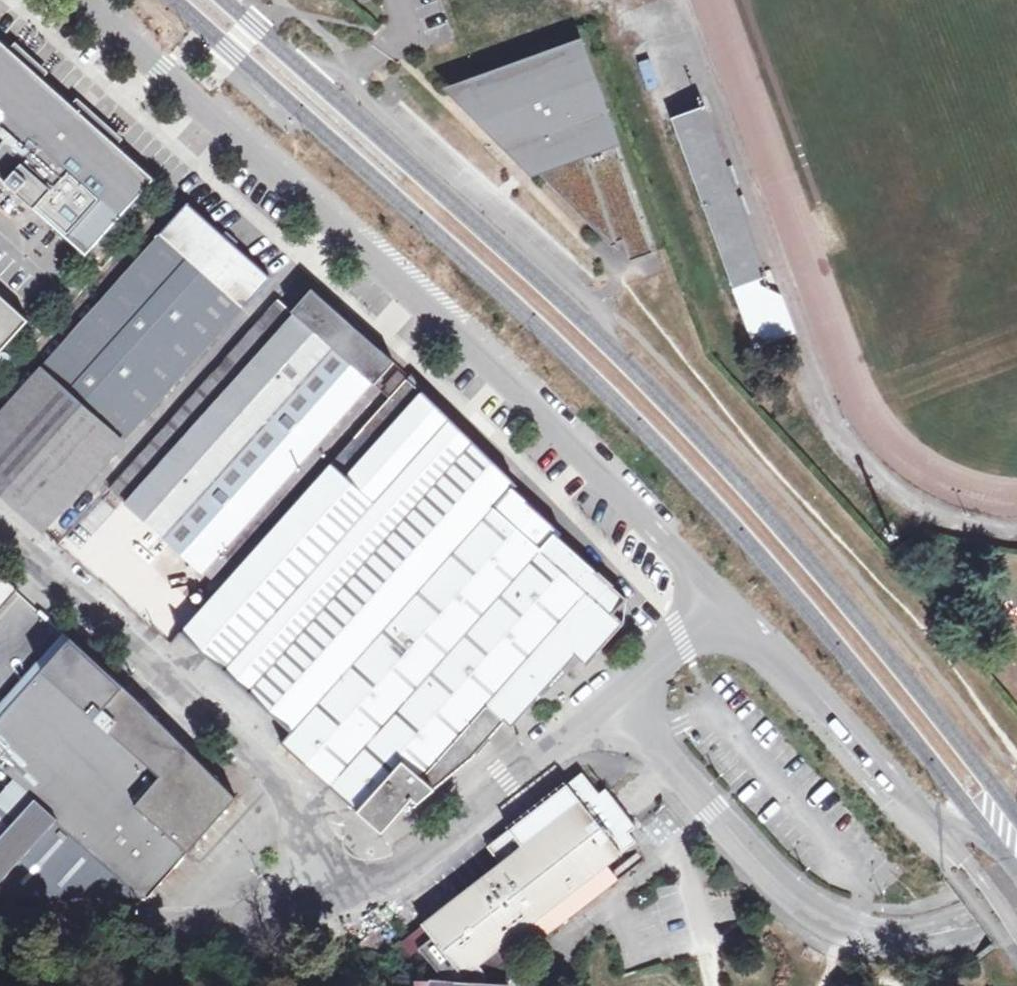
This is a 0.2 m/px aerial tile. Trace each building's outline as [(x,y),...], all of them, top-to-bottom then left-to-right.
[(86,252),(145,186),(146,187),(155,177),(4,41),(0,45),(0,175),(86,252)] [(647,250),(571,42),(451,86),(456,99),(471,114),(478,107),(484,116),(478,122),(504,147),(539,134),(544,152),(529,168),(605,244),(611,241),(610,239),(615,237),(623,258),(647,250)] [(672,118),(734,288),(752,281),(768,275),(706,106),(672,118)] [(186,203),(0,413),(0,490),(44,529),(269,277),(186,203)] [(752,281),(734,288),(757,348),(779,340),(789,337),(775,299),(754,289),(752,281)] [(380,391),(372,385),(394,361),(337,310),(312,288),(291,310),(279,300),(113,487),(212,579),(380,391)] [(29,319),(0,293),(0,352),(29,319)] [(283,743),(382,831),(396,816),(411,799),(416,803),(474,756),(506,720),(513,725),(575,652),(588,663),(623,620),(614,612),(625,597),(553,533),(541,547),(494,506),(515,483),(407,377),(363,427),(377,439),(347,472),(333,461),(182,631),(250,691),(295,730),(283,743)] [(20,591),(0,573),(0,613),(20,591)] [(4,898),(148,896),(184,856),(237,798),(138,697),(126,686),(73,638),(72,640),(19,698),(0,719),(0,763),(36,795),(11,824),(0,815),(0,897),(4,898)] [(508,962),(499,969),(488,956),(512,938),(606,866),(636,843),(629,834),(636,828),(606,789),(599,795),(581,772),(538,806),(545,816),(528,829),(521,819),(488,845),(501,862),(423,924),(433,937),(421,947),(438,969),(449,970),(456,965),(468,981),(417,977),(416,985),(508,985),(508,962)] [(606,866),(512,938),(522,952),(558,926),(617,881),(606,866)] [(400,940),(410,953),(432,938),(422,924),(400,940)]
